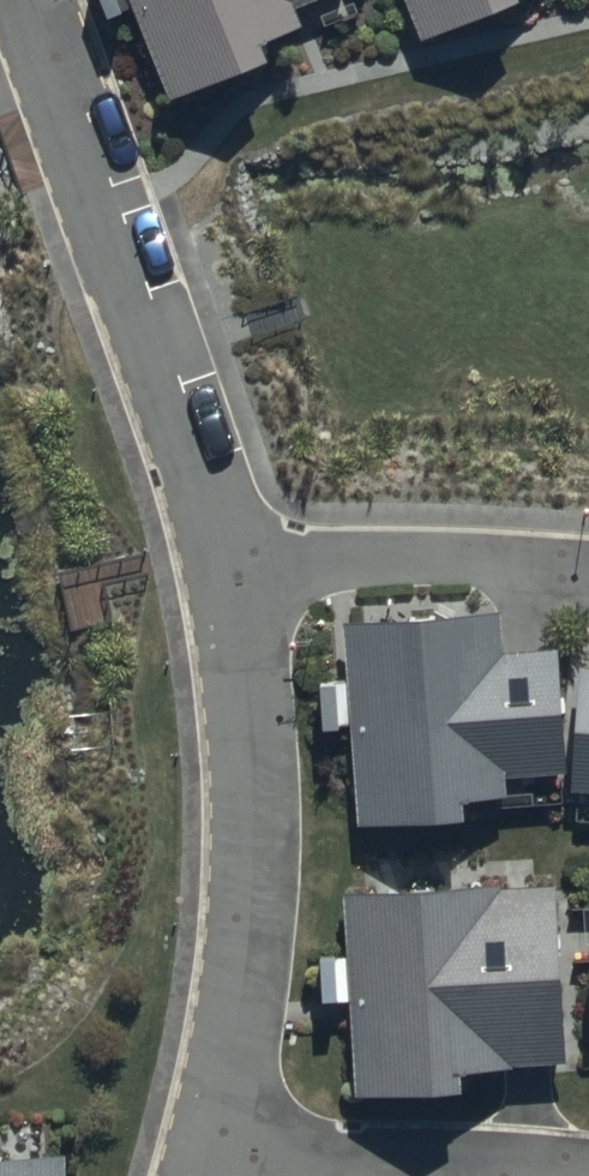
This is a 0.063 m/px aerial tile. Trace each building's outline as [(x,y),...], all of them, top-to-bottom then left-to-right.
[(325,0),(132,0),(173,101),(265,55),(259,42),(305,24),(300,9),(325,0)] [(425,35),(513,0),(411,0),(425,35)] [(499,760),(554,757),(551,638),(498,640),(496,597),(337,606),(350,809),(458,802),(457,784),(500,781),(499,760)] [(576,660),(570,787),(588,788),(588,661),(576,660)] [(342,881),(345,947),(316,949),(317,981),(346,980),(351,1075),(451,1067),(450,1056),(560,1051),(552,873),(495,876),(495,874),(342,881)] [(59,1138),(0,1139),(0,1175),(60,1175),(59,1138)]
